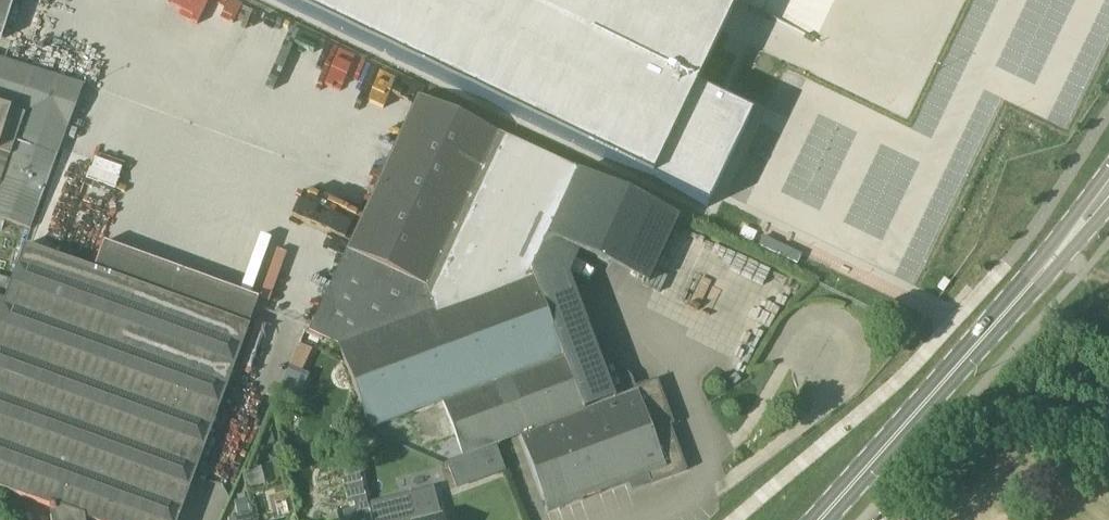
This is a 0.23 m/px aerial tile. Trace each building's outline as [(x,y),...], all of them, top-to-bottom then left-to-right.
[(8,19),(14,0),(0,0),(0,39),(2,39),(8,19)] [(703,206),(707,208),(752,115),(696,88),(738,1),(739,0),(274,0),(703,206)] [(31,232),(83,88),(0,60),(0,220),(31,232)] [(532,264),(575,171),(418,97),(346,251),(347,251),(308,333),(339,347),(369,430),(442,404),(463,458),(496,446),(521,437),(549,512),(649,475),(652,483),(686,470),(664,411),(668,410),(657,380),(651,382),(648,373),(632,379),(633,384),(585,402),(532,264)] [(258,301),(104,244),(94,272),(25,247),(5,301),(0,314),(0,491),(48,508),(50,519),(83,519),(85,519),(178,519),(249,329),(248,328),(258,301)] [(303,372),(290,367),(281,387),(300,395),(309,375),(303,372)] [(275,444),(272,433),(258,437),(261,448),(275,444)] [(463,458),(447,464),(457,491),(506,473),(496,446),(463,458)] [(361,479),(345,484),(343,485),(349,511),(328,516),(329,519),(372,519),(368,505),(362,479),(361,479)] [(433,489),(368,505),(372,519),(442,519),(433,489)] [(247,499),(246,499),(238,501),(235,501),(238,516),(250,514),(247,499)]
